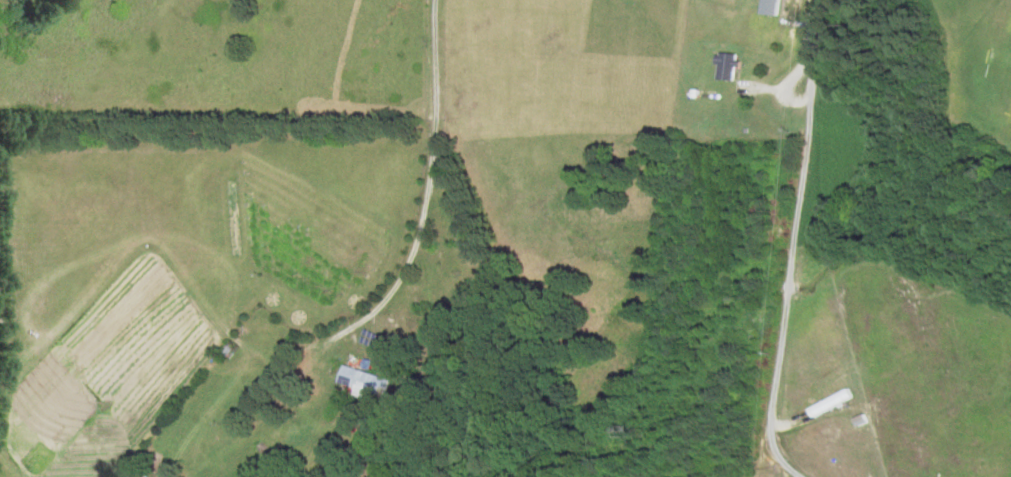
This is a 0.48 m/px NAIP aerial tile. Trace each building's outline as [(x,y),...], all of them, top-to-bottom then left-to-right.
[(717,79),(735,80),(736,53),(718,53),(717,79)] [(383,402),(390,378),(343,364),(337,383),(354,388),(353,393),(383,402)] [(134,468),(128,476),(148,476),(134,468)]
